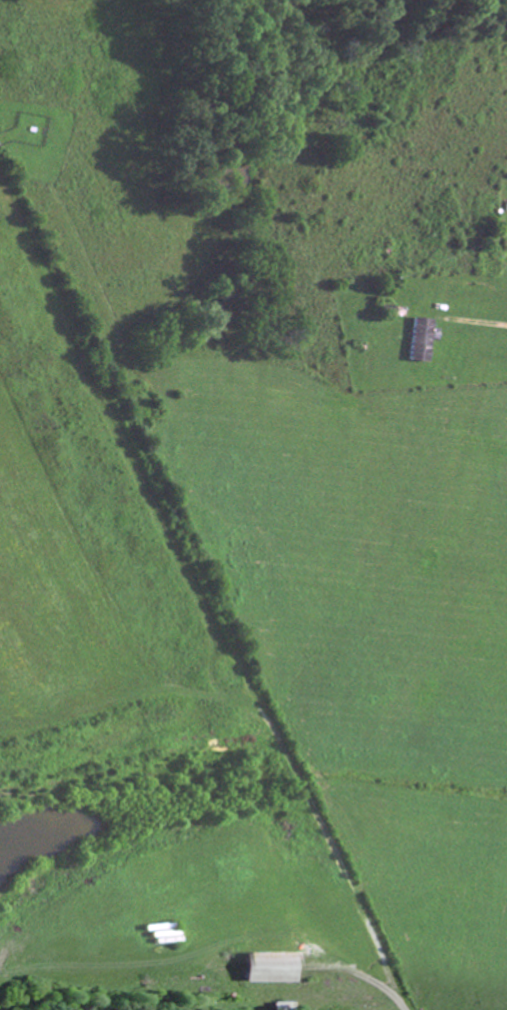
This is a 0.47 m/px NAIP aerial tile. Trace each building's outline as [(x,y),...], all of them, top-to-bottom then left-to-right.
[(413,363),(432,365),(434,342),(440,343),(441,332),(436,331),(437,322),(417,320),(413,363)] [(300,956),(251,956),(251,985),(300,985),(300,956)]
